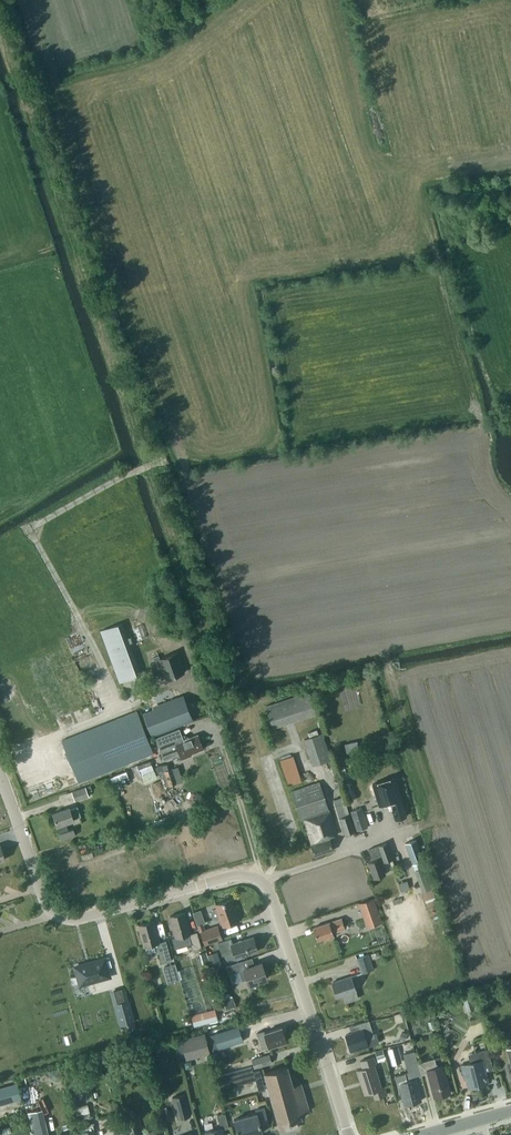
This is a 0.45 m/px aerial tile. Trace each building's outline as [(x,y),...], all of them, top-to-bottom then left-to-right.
[(129,642),(132,641),(130,636),(127,637),(122,623),(100,632),(118,682),(141,674),(137,665),(129,642)] [(150,664),(156,679),(166,676),(167,679),(185,673),(177,652),(159,658),(158,655),(152,657),(154,662),(150,664)] [(265,706),(273,728),(317,712),(309,691),(265,706)] [(150,726),(154,737),(193,722),(185,700),(155,712),(145,716),(147,720),(150,726)] [(62,740),(79,784),(154,756),(143,729),(141,722),(137,712),(62,740)] [(155,740),(163,762),(179,756),(181,761),(189,758),(189,756),(203,751),(198,737),(184,743),(180,731),(155,740)] [(304,738),(312,765),(331,759),(322,732),(304,738)] [(302,781),(293,755),(280,759),(289,785),(302,781)] [(158,768),(164,787),(177,783),(172,768),(170,768),(169,765),(163,767),(162,766),(158,768)] [(154,771),(142,775),(144,780),(156,776),(154,771)] [(384,780),(372,783),(378,804),(385,801),(385,802),(387,809),(390,808),(393,818),(405,814),(400,797),(399,797),(393,777),(384,780)] [(336,833),(318,778),(289,787),(301,821),(304,820),(312,845),(311,845),(315,857),(332,851),(327,836),(336,833)] [(349,783),(343,785),(348,801),(354,799),(349,783)] [(87,792),(85,787),(71,792),(75,802),(88,797),(87,792)] [(340,818),(345,834),(355,831),(350,814),(349,815),(343,797),(333,800),(339,818),(340,818)] [(368,827),(362,808),(351,811),(357,830),(368,827)] [(58,828),(58,827),(61,835),(60,835),(62,841),(75,836),(73,830),(68,832),(66,825),(74,822),(74,821),(81,818),(78,809),(70,811),(69,809),(53,815),(58,828)] [(405,843),(413,864),(424,860),(416,839),(405,843)] [(371,861),(367,862),(372,879),(384,875),(380,864),(391,860),(385,844),(368,850),(371,861)] [(440,903),(434,887),(427,865),(414,870),(422,891),(427,907),(440,903)] [(401,889),(409,888),(408,880),(400,881),(401,889)] [(358,903),(367,928),(382,922),(374,897),(358,903)] [(211,913),(212,918),(215,920),(219,918),(222,926),(240,920),(237,913),(235,913),(231,900),(215,905),(216,909),(212,910),(211,913)] [(184,912),(169,917),(175,938),(172,938),(175,948),(191,944),(192,950),(201,947),(197,935),(191,936),(184,912)] [(193,916),(198,931),(205,929),(203,923),(201,924),(198,914),(193,916)] [(318,940),(324,938),(324,940),(334,937),(333,933),(345,929),(341,918),(313,928),(318,940)] [(153,921),(138,926),(145,947),(146,952),(150,953),(155,951),(156,952),(159,951),(162,964),(171,961),(166,944),(160,945),(153,921)] [(201,931),(205,945),(221,939),(217,926),(201,931)] [(233,952),(235,958),(257,951),(253,937),(232,944),(230,939),(218,943),(222,955),(233,952)] [(378,951),(370,954),(372,959),(380,956),(378,951)] [(357,958),(362,973),(374,969),(369,954),(357,958)] [(215,955),(210,957),(212,964),(218,962),(215,955)] [(103,958),(98,960),(75,966),(80,984),(109,976),(106,963),(105,959),(104,958),(103,958)] [(261,962),(244,968),(242,961),(226,966),(229,975),(239,972),(242,981),(246,979),(248,984),(266,978),(261,962)] [(174,963),(161,967),(163,973),(175,969),(174,963)] [(332,982),(337,997),(356,990),(351,976),(332,982)] [(232,996),(222,1000),(225,1009),(235,1006),(232,996)] [(463,999),(466,1011),(475,1008),(471,996),(463,999)] [(133,1021),(127,1000),(115,1003),(121,1025),(133,1021)] [(190,1016),(192,1026),(217,1020),(214,1009),(190,1016)] [(360,1030),(346,1035),(351,1050),(367,1045),(369,1044),(369,1045),(378,1042),(376,1035),(373,1036),(368,1021),(358,1024),(360,1030)] [(237,1025),(211,1034),(216,1049),(242,1040),(237,1025)] [(264,1032),(264,1031),(257,1033),(260,1042),(266,1040),(268,1046),(285,1041),(281,1027),(264,1032)] [(402,1031),(399,1038),(404,1040),(407,1033),(402,1031)] [(205,1033),(181,1039),(185,1055),(209,1049),(205,1033)] [(387,1049),(392,1065),(402,1062),(398,1046),(387,1049)] [(382,1048),(375,1051),(377,1058),(385,1056),(382,1048)] [(487,1083),(483,1067),(491,1066),(487,1049),(476,1052),(478,1061),(461,1065),(465,1079),(467,1079),(469,1087),(487,1083)] [(417,1064),(418,1064),(415,1051),(403,1054),(408,1073),(404,1074),(406,1081),(399,1083),(405,1104),(420,1100),(414,1078),(413,1079),(413,1077),(420,1075),(417,1064)] [(252,1059),(254,1068),(272,1063),(269,1054),(252,1059)] [(362,1080),(366,1093),(373,1091),(375,1098),(386,1095),(384,1087),(381,1088),(374,1065),(375,1065),(373,1057),(360,1061),(362,1069),(357,1071),(360,1081),(362,1080)] [(434,1059),(418,1064),(417,1064),(420,1075),(427,1073),(434,1097),(450,1093),(443,1066),(436,1068),(434,1059)] [(222,1089),(255,1080),(258,1092),(265,1090),(264,1088),(268,1087),(267,1083),(263,1084),(260,1070),(253,1072),(252,1066),(219,1075),(222,1089)] [(268,1087),(279,1123),(278,1124),(278,1125),(279,1124),(279,1125),(284,1123),(285,1130),(298,1126),(297,1120),(301,1118),(302,1118),(302,1117),(301,1117),(299,1112),(309,1110),(301,1083),(292,1086),(287,1066),(264,1073),(267,1083),(268,1087)] [(68,1076),(67,1076),(69,1084),(80,1080),(80,1081),(82,1080),(80,1074),(69,1077),(68,1076)] [(0,1086),(0,1102),(19,1097),(15,1082),(0,1086)] [(172,1097),(177,1119),(191,1116),(185,1093),(172,1097)] [(88,1104),(76,1107),(78,1113),(90,1111),(88,1104)] [(238,1134),(250,1134),(262,1132),(261,1127),(269,1125),(264,1107),(255,1109),(256,1112),(234,1118),(238,1134)] [(43,1109),(29,1112),(34,1134),(49,1134),(43,1109)] [(224,1112),(217,1114),(220,1128),(220,1129),(222,1129),(228,1128),(224,1112)] [(132,1134),(139,1134),(135,1120),(128,1122),(132,1134)]
